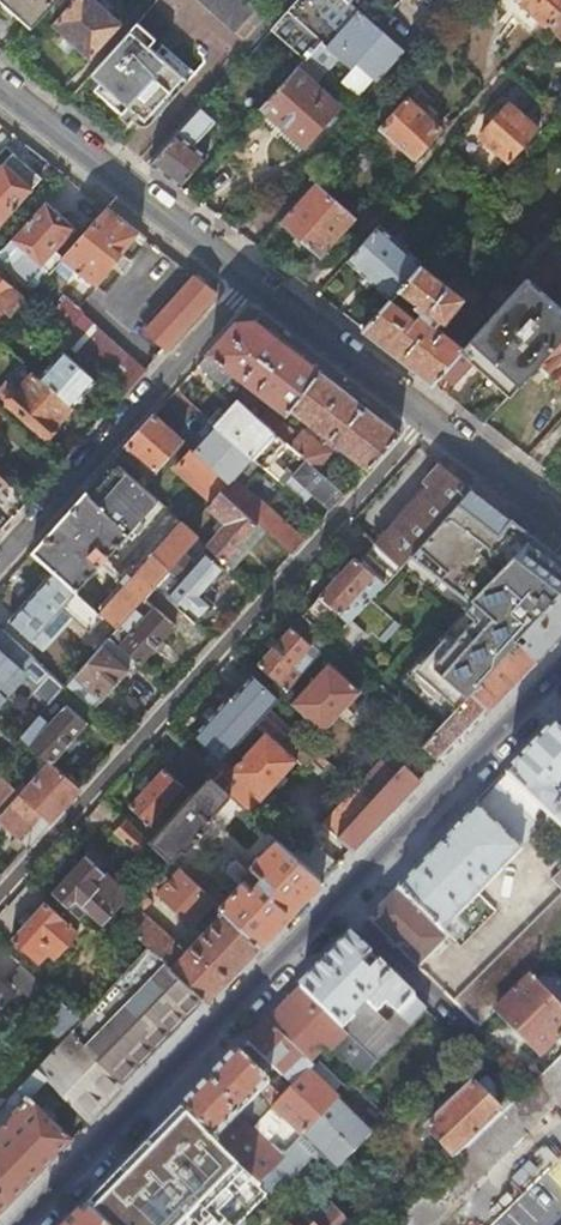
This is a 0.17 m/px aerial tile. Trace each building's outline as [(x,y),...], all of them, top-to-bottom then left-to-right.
[(32,28),(57,0),(2,0),(32,28)] [(90,59),(123,22),(98,0),(73,0),(51,24),(90,59)] [(259,8),(250,0),(203,0),(238,31),(259,8)] [(276,24),(271,29),(280,37),(298,53),(305,59),(307,58),(327,75),(341,59),(345,62),(348,63),(351,63),(354,63),(358,62),(360,60),(385,81),(408,56),(360,13),(347,2),(345,0),(297,0),(276,24)] [(547,26),(560,10),(560,0),(518,0),(547,26)] [(547,26),(560,39),(560,10),(547,26)] [(136,22),(81,85),(97,99),(117,115),(118,116),(127,124),(130,120),(143,131),(196,74),(161,43),(154,52),(148,47),(155,38),(136,22)] [(298,53),(280,37),(266,54),(290,76),(300,65),(305,59),(298,53)] [(290,76),(259,110),(301,148),(339,107),(316,86),(327,75),(307,58),(305,59),(300,65),(290,76)] [(381,118),(375,124),(385,133),(414,158),(441,128),(407,97),(385,121),(381,118)] [(117,115),(97,99),(100,112),(112,122),(118,116),(117,115)] [(510,162),(538,130),(510,105),(482,137),(510,162)] [(199,110),(150,164),(180,187),(208,156),(195,144),(214,124),(199,110)] [(410,172),(419,162),(414,158),(385,133),(377,142),(410,172)] [(0,151),(0,224),(32,188),(41,178),(5,145),(0,151)] [(314,253),(294,276),(309,287),(328,265),(320,257),(355,217),(316,182),(280,223),(314,253)] [(61,259),(80,237),(72,229),(74,226),(45,200),(12,237),(49,272),(52,269),(61,259)] [(140,232),(107,207),(80,237),(61,259),(82,276),(97,288),(113,267),(115,266),(124,255),(124,253),(140,232)] [(347,260),(389,297),(398,288),(419,264),(420,262),(378,225),(347,260)] [(33,290),(49,272),(12,237),(0,250),(0,259),(33,290)] [(82,276),(61,259),(52,269),(75,287),(82,276)] [(389,297),(362,328),(433,384),(464,350),(465,348),(437,325),(440,321),(445,322),(464,299),(462,298),(469,289),(452,275),(444,284),(419,264),(398,288),(411,299),(408,302),(418,310),(413,316),(389,297)] [(216,291),(195,275),(145,331),(164,349),(216,291)] [(0,278),(0,306),(10,315),(20,304),(24,300),(0,278)] [(465,348),(464,350),(510,394),(540,360),(560,338),(560,309),(528,279),(465,348)] [(85,282),(74,293),(129,352),(140,342),(85,282)] [(68,297),(44,325),(122,396),(145,370),(79,311),(81,309),(68,297)] [(290,408),(319,371),(255,321),(237,322),(210,352),(250,384),(245,391),(258,401),(263,394),(287,412),(290,408)] [(540,360),(560,379),(560,338),(540,360)] [(39,377),(72,407),(87,390),(86,389),(94,379),(62,351),(39,377)] [(240,383),(207,356),(199,364),(231,394),(240,383)] [(399,433),(319,371),(290,408),(309,422),(321,431),(314,439),(303,430),(290,446),(306,460),(316,469),(332,448),(337,452),(341,451),(343,448),(368,468),(399,433)] [(33,373),(18,390),(8,382),(0,391),(0,399),(44,437),(58,421),(64,421),(69,415),(69,409),(72,407),(39,377),(33,373)] [(344,494),(316,469),(306,460),(292,475),(271,455),(262,447),(274,431),(273,430),(260,418),(238,399),(237,399),(215,424),(257,462),(308,508),(317,498),(330,510),(344,494)] [(273,430),(280,421),(267,410),(260,418),(273,430)] [(153,470),(181,439),(154,415),(126,446),(153,470)] [(321,431),(309,422),(303,430),(314,439),(321,431)] [(257,462),(215,424),(192,449),(229,483),(221,491),(258,524),(290,553),(303,539),(234,476),(246,463),(251,468),(257,462)] [(285,441),(274,431),(262,447),(271,455),(285,441)] [(229,483),(192,449),(176,468),(212,501),(221,491),(229,483)] [(113,460),(32,550),(56,572),(71,586),(76,591),(104,560),(113,568),(116,564),(108,555),(128,534),(131,537),(135,533),(132,529),(157,500),(113,460)] [(470,488),(439,464),(423,482),(428,487),(376,545),(399,567),(421,542),(449,512),(470,488)] [(512,566),(536,539),(470,488),(449,512),(512,566)] [(221,491),(212,501),(207,507),(220,519),(212,527),(216,530),(204,544),(203,545),(207,549),(223,563),(258,524),(221,491)] [(99,612),(117,628),(153,587),(162,577),(197,537),(188,529),(180,522),(131,577),(126,573),(122,579),(126,583),(99,612)] [(197,537),(162,577),(168,582),(174,577),(177,581),(167,592),(188,610),(223,571),(203,553),(207,549),(203,545),(204,544),(197,537)] [(481,596),(421,542),(399,567),(379,590),(438,642),(481,596)] [(342,630),(352,619),(379,590),(399,567),(376,545),(374,544),(357,562),(354,558),(302,615),(318,630),(329,618),(342,630)] [(560,591),(560,566),(552,559),(412,714),(433,733),(471,692),(518,640),(517,639),(560,591)] [(71,586),(56,572),(48,581),(46,579),(10,620),(41,648),(82,604),(76,599),(72,603),(63,594),(71,586)] [(117,628),(109,636),(136,660),(137,661),(140,664),(184,615),(153,587),(117,628)] [(517,639),(518,640),(538,659),(560,636),(560,591),(517,639)] [(257,665),(287,692),(331,642),(318,630),(302,615),(257,665)] [(332,642),(389,693),(409,670),(352,619),(342,630),(332,642)] [(1,630),(0,631),(0,701),(1,702),(9,693),(5,689),(32,658),(1,630)] [(109,636),(75,674),(69,680),(65,685),(88,706),(95,698),(99,702),(136,660),(109,636)] [(489,709),(538,659),(518,640),(471,692),(489,709)] [(51,652),(39,665),(63,687),(65,685),(69,680),(75,674),(51,652)] [(323,730),(359,690),(328,663),(293,703),(323,730)] [(267,713),(271,709),(279,701),(251,675),(231,699),(228,697),(194,735),(213,752),(205,760),(216,770),(222,764),(224,762),(258,724),(267,713)] [(441,759),(489,709),(471,692),(433,733),(424,744),(441,759)] [(21,734),(50,761),(51,762),(85,724),(65,705),(45,727),(35,718),(34,719),(23,732),(21,734)] [(322,766),(328,760),(271,709),(267,713),(258,724),(266,731),(298,759),(303,763),(310,756),(322,766)] [(230,771),(266,731),(258,724),(224,762),(222,764),(230,771)] [(555,727),(509,775),(552,818),(560,826),(560,797),(560,796),(560,795),(560,733),(555,727)] [(249,814),(298,759),(266,731),(230,771),(222,764),(216,770),(210,778),(230,796),(249,814)] [(4,753),(12,744),(0,733),(0,749),(4,753)] [(216,770),(205,760),(189,746),(166,772),(193,796),(210,778),(216,770)] [(0,777),(0,823),(25,846),(79,787),(51,762),(50,761),(20,794),(0,777)] [(352,851),(421,780),(405,765),(397,774),(387,765),(362,791),(373,801),(340,838),(339,839),(352,851)] [(149,840),(152,842),(193,796),(166,772),(163,769),(130,806),(149,824),(141,832),(149,840)] [(552,818),(509,775),(370,919),(419,967),(450,935),(444,930),(552,818)] [(213,816),(230,796),(210,778),(193,796),(152,842),(172,860),(184,847),(188,852),(217,820),(213,816)] [(373,801),(362,791),(358,787),(325,824),(340,838),(373,801)] [(138,852),(149,840),(141,832),(128,820),(116,833),(138,852)] [(262,943),(322,881),(294,855),(276,839),(253,865),(263,874),(259,878),(235,856),(227,864),(226,872),(239,884),(227,897),(191,864),(183,872),(215,900),(224,909),(262,943)] [(322,881),(336,866),(306,839),(297,849),(298,851),(294,855),(322,881)] [(87,911),(101,923),(127,894),(85,856),(52,893),(80,917),(87,911)] [(158,893),(181,869),(173,862),(151,887),(158,893)] [(215,900),(183,872),(181,869),(158,893),(193,925),(194,924),(215,900)] [(552,878),(560,887),(560,869),(552,878)] [(477,1024),(494,1008),(528,974),(560,941),(560,893),(453,1000),(477,1024)] [(202,932),(224,909),(215,900),(194,924),(202,932)] [(44,902),(11,939),(38,963),(48,954),(53,958),(77,931),(44,902)] [(207,999),(262,943),(224,909),(202,932),(186,951),(135,905),(121,920),(149,946),(207,999)] [(413,1027),(428,1011),(429,1010),(353,935),(303,988),(344,1028),(355,1017),(391,1050),(404,1037),(379,1012),(388,1003),(413,1027)] [(123,1085),(207,999),(149,946),(81,1019),(82,1020),(72,1032),(123,1085)] [(34,1002),(47,988),(21,965),(10,978),(34,1002)] [(494,1008),(540,1056),(560,1036),(560,1008),(528,974),(494,1008)] [(10,993),(0,984),(0,1005),(10,993)] [(344,1028),(303,988),(282,1009),(322,1046),(329,1053),(335,1047),(349,1033),(344,1028)] [(64,1040),(72,1032),(82,1020),(81,1019),(62,1001),(44,1021),(64,1040)] [(270,1021),(309,1059),(322,1046),(282,1009),(270,1021)] [(295,1087),(312,1069),(316,1065),(309,1059),(270,1021),(250,1042),(295,1087)] [(89,1121),(123,1085),(72,1032),(64,1040),(38,1068),(51,1081),(89,1121)] [(335,1047),(345,1058),(359,1043),(349,1033),(335,1047)] [(345,1058),(365,1077),(379,1062),(359,1043),(345,1058)] [(239,1053),(184,1110),(260,1187),(277,1169),(286,1160),(255,1129),(241,1114),(270,1084),(239,1053)] [(560,1098),(560,1055),(510,1104),(456,1157),(386,1224),(430,1224),(560,1098)] [(74,1136),(55,1118),(56,1116),(43,1105),(41,1106),(34,1099),(51,1081),(38,1068),(37,1068),(8,1099),(8,1103),(14,1109),(13,1113),(0,1127),(0,1212),(74,1136)] [(306,1139),(343,1100),(312,1069),(295,1087),(285,1098),(280,1103),(275,1109),(306,1139)] [(428,1128),(456,1157),(510,1104),(500,1093),(500,1088),(489,1077),(483,1076),(473,1086),(472,1084),(428,1128)] [(272,1095),(280,1103),(285,1098),(277,1090),(272,1095)] [(317,1153),(335,1170),(336,1169),(374,1131),(343,1100),(306,1139),(286,1160),(277,1169),(290,1181),(317,1153)] [(116,1224),(123,1224),(133,1213),(138,1218),(146,1209),(141,1205),(142,1204),(131,1193),(146,1177),(145,1176),(158,1162),(200,1204),(181,1224),(224,1224),(260,1187),(184,1110),(92,1204),(116,1224)] [(314,1224),(315,1224),(350,1224),(331,1205),(335,1201),(320,1185),(298,1207),(314,1224)] [(92,1204),(72,1224),(116,1224),(92,1204)]
